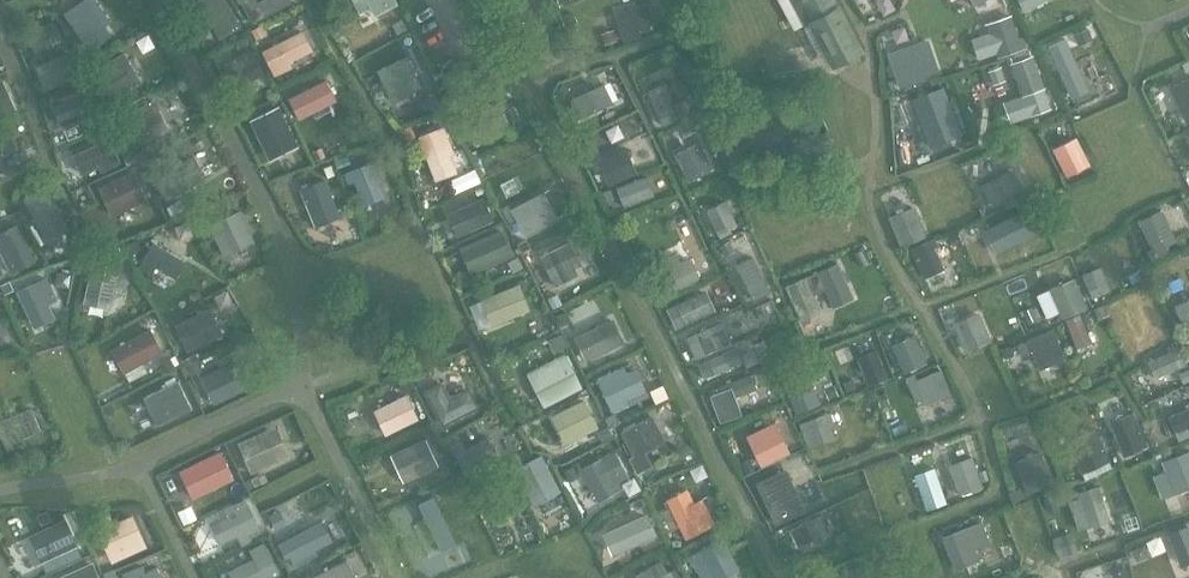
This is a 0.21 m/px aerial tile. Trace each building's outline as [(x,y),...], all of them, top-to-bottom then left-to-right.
[(225,34),(239,25),(226,0),(198,0),(213,28),(219,24),(225,34)] [(259,2),(258,0),(240,0),(253,23),(293,1),(293,0),(262,0),(259,2)] [(362,10),(373,5),(378,13),(396,3),(394,0),(357,0),(362,10)] [(832,66),(864,50),(836,0),(792,0),(805,26),(811,23),(832,66)] [(1025,10),(1043,0),(1020,0),(1025,10)] [(107,35),(83,1),(67,12),(89,47),(107,35)] [(638,37),(637,32),(653,28),(646,6),(619,15),(627,40),(638,37)] [(572,11),(560,15),(564,26),(576,21),(572,11)] [(1026,46),(1023,38),(1020,39),(1012,16),(987,25),(998,56),(1026,46)] [(402,20),(393,26),(398,35),(407,29),(402,20)] [(55,21),(41,26),(45,38),(60,33),(55,21)] [(261,26),(252,31),(256,40),(266,36),(261,26)] [(1087,28),(1074,33),(1079,44),(1092,39),(1087,28)] [(612,30),(602,33),(605,43),(615,40),(612,30)] [(311,49),(303,31),(263,51),(274,74),(291,66),(288,61),(311,49)] [(972,31),(956,37),(962,57),(957,58),(962,72),(983,65),(972,31)] [(245,36),(235,41),(238,49),(249,44),(245,36)] [(1060,54),(1067,73),(1105,57),(1098,38),(1060,54)] [(913,47),(890,55),(901,86),(924,78),(913,47)] [(262,73),(252,49),(222,64),(233,89),(262,73)] [(71,52),(37,66),(46,87),(79,72),(71,52)] [(141,83),(124,53),(95,71),(112,99),(141,83)] [(1032,56),(1011,63),(1023,94),(1042,87),(1032,56)] [(421,87),(407,57),(378,70),(393,101),(421,87)] [(1000,67),(989,70),(994,83),(1004,80),(1000,67)] [(452,91),(472,82),(466,68),(446,77),(452,91)] [(1188,122),(1188,121),(1188,77),(1171,87),(1188,122)] [(950,80),(933,86),(944,119),(960,114),(950,80)] [(337,98),(327,81),(289,100),(299,118),(337,98)] [(1069,95),(1083,126),(1110,112),(1095,82),(1069,95)] [(675,102),(666,83),(648,91),(664,125),(691,112),(684,98),(675,102)] [(562,84),(556,94),(563,98),(569,88),(562,84)] [(581,117),(611,103),(602,85),(572,99),(581,117)] [(921,86),(904,92),(914,128),(933,122),(921,86)] [(97,109),(89,87),(54,102),(63,124),(97,109)] [(435,94),(421,101),(425,110),(439,103),(435,94)] [(168,129),(155,101),(122,117),(136,145),(168,129)] [(509,122),(500,102),(462,116),(475,144),(500,134),(497,127),(509,122)] [(278,108),(255,118),(264,137),(273,156),(296,146),(278,108)] [(28,143),(18,121),(0,128),(0,155),(28,143)] [(443,127),(420,136),(437,178),(455,171),(449,154),(453,152),(443,127)] [(832,142),(828,130),(820,133),(819,131),(798,138),(800,143),(794,145),(797,155),(804,153),(805,157),(826,149),(825,145),(832,142)] [(109,138),(75,153),(83,172),(100,165),(103,170),(119,162),(109,138)] [(593,139),(585,142),(590,152),(597,148),(593,139)] [(1087,165),(1076,139),(1054,149),(1067,176),(1087,165)] [(713,167),(699,141),(676,153),(689,180),(713,167)] [(320,148),(312,152),(316,161),(325,156),(320,148)] [(637,172),(627,149),(599,161),(609,183),(637,172)] [(347,156),(334,161),(338,169),(350,164),(347,156)] [(204,176),(194,157),(156,177),(167,198),(204,176)] [(384,173),(379,158),(344,172),(347,182),(354,179),(365,202),(383,195),(375,176),(384,173)] [(332,165),(323,169),(327,179),(336,176),(332,165)] [(1026,198),(1013,170),(981,185),(989,203),(1003,197),(1008,207),(1026,198)] [(145,198),(132,171),(100,187),(112,214),(145,198)] [(654,196),(647,177),(618,187),(625,206),(654,196)] [(316,225),(339,217),(324,182),(303,189),(316,225)] [(47,188),(29,198),(56,244),(73,234),(47,188)] [(611,189),(603,192),(607,202),(614,199),(611,189)] [(557,218),(543,193),(513,209),(527,235),(557,218)] [(494,220),(484,198),(449,213),(458,236),(494,220)] [(181,200),(169,207),(173,215),(186,208),(181,200)] [(736,223),(726,201),(706,210),(716,233),(719,239),(732,233),(729,227),(736,223)] [(914,208),(892,217),(901,244),(924,235),(914,208)] [(1161,210),(1140,221),(1154,249),(1148,251),(1152,259),(1169,250),(1166,246),(1176,240),(1161,210)] [(254,240),(241,211),(209,225),(224,255),(254,240)] [(1000,212),(986,219),(999,247),(1012,242),(1000,212)] [(4,242),(0,244),(0,250),(12,272),(35,260),(17,225),(0,233),(0,235),(4,242)] [(502,232),(462,249),(472,270),(511,253),(502,232)] [(957,232),(948,237),(953,245),(961,241),(957,232)] [(137,240),(126,244),(129,253),(140,250),(137,240)] [(527,240),(518,245),(522,253),(531,248),(527,240)] [(935,240),(913,249),(925,276),(943,269),(934,248),(939,245),(935,240)] [(177,280),(187,261),(182,259),(154,242),(139,265),(153,274),(157,268),(172,277),(177,280)] [(579,260),(570,242),(542,256),(556,285),(577,274),(572,262),(579,260)] [(729,242),(720,247),(726,256),(734,251),(729,242)] [(119,245),(109,248),(112,259),(122,256),(119,245)] [(864,249),(856,254),(862,266),(871,262),(864,249)] [(676,253),(654,263),(667,291),(698,277),(689,258),(680,261),(676,253)] [(771,291),(752,256),(736,264),(754,298),(771,291)] [(518,258),(508,263),(513,273),(523,267),(518,258)] [(119,267),(93,262),(84,303),(111,309),(119,267)] [(1101,267),(1081,275),(1091,297),(1109,289),(1101,267)] [(838,269),(821,277),(835,305),(851,297),(838,269)] [(806,278),(787,287),(803,318),(820,311),(806,278)] [(1180,278),(1168,282),(1173,292),(1184,287),(1180,278)] [(55,299),(46,279),(19,292),(35,324),(52,315),(47,303),(55,299)] [(1085,308),(1074,279),(1052,289),(1065,317),(1085,308)] [(10,282),(1,286),(5,295),(14,291),(10,282)] [(527,308),(519,286),(484,301),(492,322),(527,308)] [(1151,288),(1126,298),(1137,322),(1154,314),(1150,305),(1156,303),(1151,288)] [(714,309),(706,292),(669,309),(677,327),(714,309)] [(773,298),(760,303),(772,330),(784,324),(773,298)] [(1176,305),(1185,324),(1188,322),(1188,300),(1176,305)] [(1104,305),(1095,308),(1098,318),(1108,314),(1104,305)] [(1032,307),(1023,311),(1028,322),(1037,318),(1032,307)] [(222,333),(210,310),(177,325),(188,350),(222,333)] [(567,312),(558,316),(562,326),(571,322),(567,312)] [(956,322),(968,351),(989,342),(978,313),(956,322)] [(1085,313),(1066,321),(1077,347),(1090,341),(1086,330),(1091,328),(1085,313)] [(622,341),(612,321),(579,337),(588,358),(622,341)] [(731,335),(726,337),(720,323),(688,338),(696,356),(733,340),(731,335)] [(1054,328),(1027,339),(1039,370),(1066,359),(1054,328)] [(125,374),(163,353),(149,329),(112,349),(125,374)] [(561,335),(548,341),(554,353),(567,346),(561,335)] [(904,371),(925,361),(914,335),(892,345),(904,371)] [(1150,362),(1156,378),(1186,363),(1177,344),(1167,349),(1169,353),(1150,362)] [(742,363),(737,349),(700,364),(704,377),(742,363)] [(887,376),(876,350),(858,357),(869,384),(887,376)] [(196,355),(182,361),(185,368),(199,361),(196,355)] [(215,405),(252,387),(237,357),(200,375),(215,405)] [(540,378),(533,382),(545,405),(580,386),(565,357),(537,371),(540,378)] [(170,359),(161,363),(166,372),(174,368),(170,359)] [(198,363),(187,369),(191,377),(202,371),(198,363)] [(10,382),(2,364),(0,365),(0,387),(10,382)] [(623,368),(599,379),(614,413),(631,405),(628,398),(645,391),(642,384),(636,370),(626,374),(623,368)] [(1180,374),(1184,383),(1188,380),(1188,369),(1180,374)] [(428,371),(416,378),(420,386),(432,380),(428,371)] [(925,402),(942,395),(934,373),(917,379),(916,374),(908,377),(917,400),(924,398),(925,402)] [(755,390),(750,375),(715,388),(719,402),(755,390)] [(818,401),(808,376),(786,385),(797,410),(818,401)] [(409,378),(398,383),(402,391),(413,386),(409,378)] [(853,379),(843,383),(847,392),(857,388),(853,379)] [(191,407),(178,380),(144,397),(157,424),(191,407)] [(450,397),(442,382),(425,391),(443,426),(480,407),(470,387),(450,397)] [(834,385),(825,389),(830,399),(838,395),(834,385)] [(885,393),(877,396),(881,407),(889,404),(885,393)] [(417,418),(407,395),(374,411),(386,433),(417,418)] [(849,432),(868,424),(859,397),(832,406),(835,413),(842,412),(849,432)] [(568,440),(596,425),(584,402),(556,415),(568,440)] [(32,408),(22,412),(0,422),(0,432),(9,451),(15,448),(12,443),(42,431),(32,408)] [(1169,417),(1176,433),(1188,427),(1188,408),(1169,417)] [(616,414),(606,419),(609,426),(620,421),(616,414)] [(833,421),(830,414),(801,424),(809,445),(834,437),(828,422),(833,421)] [(652,415),(622,432),(627,440),(618,445),(625,460),(630,457),(638,472),(652,464),(645,451),(665,440),(652,415)] [(1130,415),(1110,423),(1124,455),(1148,445),(1141,429),(1136,431),(1130,415)] [(277,426),(238,444),(252,474),(291,456),(277,426)] [(607,427),(598,432),(603,441),(613,436),(607,427)] [(778,430),(750,442),(762,462),(787,449),(778,430)] [(1096,430),(1069,441),(1082,472),(1110,459),(1096,430)] [(468,473),(499,455),(488,436),(467,449),(461,440),(452,445),(468,473)] [(396,452),(408,476),(437,461),(427,437),(396,452)] [(617,488),(614,482),(628,474),(618,451),(584,469),(601,498),(617,488)] [(1176,491),(1188,487),(1188,451),(1163,461),(1176,491)] [(1022,462),(1029,481),(1023,483),(1027,493),(1053,481),(1041,454),(1022,462)] [(541,455),(517,468),(522,478),(526,476),(539,501),(559,490),(541,455)] [(949,467),(960,494),(983,485),(973,457),(949,467)] [(750,459),(742,463),(746,473),(754,469),(750,459)] [(801,477),(793,460),(760,474),(768,491),(801,477)] [(191,489),(199,506),(240,487),(231,468),(191,489)] [(573,468),(565,472),(571,482),(579,478),(573,468)] [(916,475),(927,508),(945,501),(934,468),(916,475)] [(258,476),(246,481),(250,489),(261,484),(258,476)] [(479,493),(495,523),(520,507),(505,478),(479,493)] [(433,497),(452,532),(477,521),(458,485),(433,497)] [(771,503),(781,521),(795,514),(798,519),(819,509),(808,486),(771,503)] [(1082,527),(1091,524),(1110,517),(1098,486),(1070,497),(1082,527)] [(1173,512),(1188,506),(1188,487),(1167,496),(1173,512)] [(1019,488),(1008,493),(1012,502),(1023,497),(1019,488)] [(667,500),(685,536),(714,522),(703,497),(694,502),(688,491),(667,500)] [(643,498),(632,503),(635,510),(646,505),(643,498)] [(249,537),(249,536),(261,530),(245,499),(225,509),(230,516),(212,524),(222,543),(237,534),(241,541),(249,537)] [(394,510),(412,543),(432,532),(415,499),(394,510)] [(48,511),(38,516),(43,525),(52,521),(48,511)] [(280,512),(269,517),(276,530),(286,525),(280,512)] [(132,515),(115,523),(111,513),(93,521),(113,563),(147,547),(132,515)] [(655,536),(646,516),(605,534),(613,553),(655,536)] [(799,545),(826,533),(819,516),(791,529),(799,545)] [(76,544),(66,519),(29,536),(40,560),(76,544)] [(331,540),(321,521),(279,544),(285,557),(295,554),(300,564),(318,555),(315,549),(331,540)] [(1188,560),(1188,526),(1170,533),(1182,563),(1188,560)] [(956,568),(974,561),(963,530),(945,536),(956,568)] [(1068,534),(1054,539),(1060,557),(1074,553),(1068,534)] [(693,555),(700,569),(708,565),(716,577),(721,577),(739,570),(722,539),(693,555)] [(264,543),(251,549),(256,558),(230,571),(233,577),(268,577),(279,572),(264,543)] [(1144,547),(1135,550),(1139,559),(1148,556),(1144,547)] [(680,577),(674,567),(667,570),(662,561),(637,575),(639,577),(680,577)] [(867,568),(864,563),(849,570),(852,577),(878,577),(872,566),(867,568)] [(92,564),(61,577),(98,577),(92,564)] [(344,564),(318,577),(352,577),(344,564)] [(142,566),(122,573),(124,577),(161,577),(158,569),(145,574),(142,566)] [(1113,569),(1116,577),(1117,577),(1125,575),(1122,566),(1113,569)] [(104,574),(106,577),(118,577),(114,569),(104,574)]
